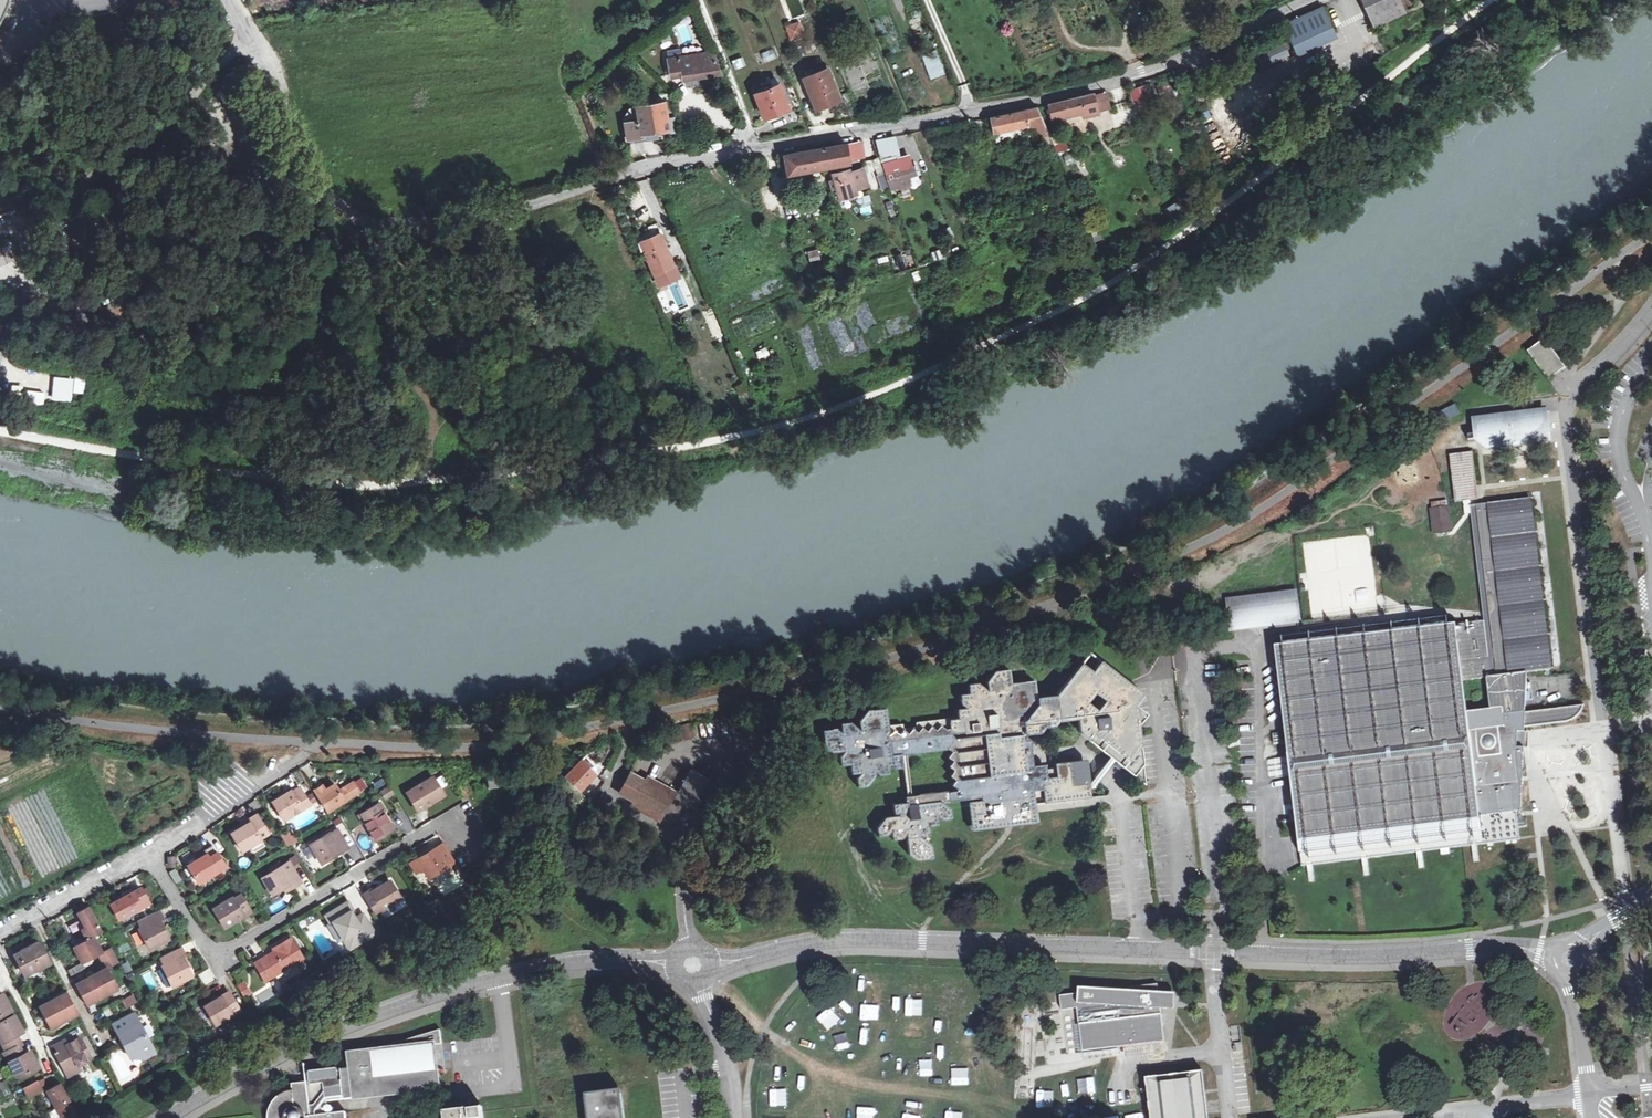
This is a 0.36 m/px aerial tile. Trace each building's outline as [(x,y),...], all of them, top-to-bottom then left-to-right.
[(1376,26),(1410,10),(1405,0),(1364,0),(1376,26)] [(1323,5),(1284,24),(1300,56),(1339,37),(1323,5)] [(215,18),(225,38),(232,34),(222,15),(215,18)] [(804,18),(789,23),(793,38),(808,33),(804,18)] [(1257,53),(1261,66),(1289,55),(1284,42),(1257,53)] [(726,72),(717,47),(670,54),(675,77),(686,75),(687,79),(726,72)] [(773,49),(762,53),(765,61),(775,58),(773,49)] [(732,61),(736,70),(746,65),(743,57),(732,61)] [(835,64),(807,74),(820,109),(848,98),(835,64)] [(787,79),(758,90),(769,119),(798,108),(787,79)] [(1146,85),(1129,89),(1133,106),(1150,102),(1146,85)] [(1096,91),(1049,102),(1054,121),(1102,111),(1096,91)] [(624,119),(627,141),(673,134),(668,100),(638,105),(640,117),(624,119)] [(1039,104),(991,116),(997,137),(1029,128),(1032,140),(1052,136),(1039,104)] [(878,139),(887,192),(919,186),(913,154),(900,157),(896,135),(878,139)] [(854,139),(789,152),(793,175),(858,162),(854,139)] [(856,165),(835,171),(843,199),(864,193),(862,188),(874,185),(869,165),(857,168),(856,165)] [(1179,200),(1165,209),(1171,218),(1185,210),(1179,200)] [(651,235),(660,231),(657,223),(647,228),(651,235)] [(666,231),(643,240),(662,285),(685,276),(666,231)] [(818,249),(808,251),(810,261),(820,259),(818,249)] [(783,276),(721,301),(728,317),(790,292),(783,276)] [(768,309),(731,324),(738,341),(775,325),(768,309)] [(926,312),(879,326),(883,339),(930,325),(926,312)] [(825,370),(807,325),(795,330),(813,375),(825,370)] [(1526,345),(1549,378),(1566,367),(1545,337),(1532,346),(1530,343),(1526,345)] [(71,384),(58,383),(56,402),(69,403),(71,384)] [(26,399),(42,401),(43,393),(27,391),(26,399)] [(1443,420),(1459,414),(1455,404),(1439,410),(1443,420)] [(1487,436),(1507,433),(1507,436),(1527,434),(1527,432),(1532,431),(1542,424),(1544,415),(1544,411),(1519,414),(1520,418),(1506,419),(1505,416),(1476,419),(1478,437),(1487,436)] [(1507,433),(1487,436),(1487,440),(1499,439),(1500,444),(1500,447),(1522,444),(1521,439),(1547,436),(1544,411),(1544,415),(1542,424),(1532,431),(1527,432),(1527,434),(1507,436),(1507,433)] [(1450,456),(1456,502),(1465,500),(1470,500),(1477,499),(1472,453),(1450,456)] [(1491,677),(1521,674),(1551,670),(1530,498),(1471,506),(1470,506),(1470,507),(1471,512),(1484,621),(1491,677)] [(1431,502),(1431,509),(1448,507),(1447,500),(1431,502)] [(1451,531),(1448,507),(1431,509),(1434,533),(1451,531)] [(1295,593),(1229,602),(1232,625),(1298,616),(1295,593)] [(1298,616),(1232,625),(1233,634),(1299,625),(1298,616)] [(1428,619),(1429,626),(1445,623),(1444,617),(1428,619)] [(1522,683),(1521,674),(1491,677),(1484,621),(1274,646),(1288,757),(1290,776),(1301,866),(1308,866),(1310,865),(1314,865),(1366,859),(1420,852),(1475,845),(1520,840),(1517,812),(1521,812),(1523,747),(1520,747),(1521,732),(1524,732),(1524,727),(1570,721),(1576,718),(1579,715),(1583,709),(1584,705),(1525,712),(1524,702),(1533,701),(1531,682),(1522,683)] [(1339,630),(1340,636),(1356,634),(1356,628),(1339,630)] [(953,769),(950,774),(954,778),(951,783),(955,787),(956,788),(909,794),(905,795),(906,800),(892,802),(893,811),(898,811),(898,813),(884,814),(876,826),(877,835),(887,834),(891,829),(893,839),(903,837),(906,833),(908,854),(917,859),(933,856),(931,842),(921,835),(930,834),(929,824),(939,823),(937,814),(942,817),(952,816),(950,807),(943,800),(982,796),(982,800),(970,801),(973,832),(1009,828),(1017,827),(1041,823),(1039,812),(1038,808),(1036,798),(1044,798),(1045,803),(1093,797),(1092,786),(1092,782),(1089,760),(1056,764),(1056,768),(1048,769),(1047,765),(1035,766),(1032,742),(1024,742),(1024,737),(1041,735),(1045,729),(1055,730),(1060,722),(1078,721),(1081,734),(1114,756),(1138,774),(1144,779),(1145,780),(1133,682),(1103,661),(1095,672),(1083,662),(1056,696),(1038,697),(1035,682),(1013,683),(1009,666),(996,668),(986,679),(988,688),(978,680),(968,682),(969,690),(959,692),(960,702),(964,705),(956,707),(957,714),(915,720),(916,724),(903,726),(902,722),(889,724),(886,705),(867,708),(858,718),(859,726),(850,720),(840,721),(841,729),(835,726),(822,728),(824,744),(832,752),(842,750),(839,754),(841,764),(850,763),(851,772),(860,771),(856,776),(857,786),(868,785),(876,774),(875,771),(879,773),(890,771),(889,764),(892,764),(893,767),(903,766),(901,753),(905,752),(948,747),(951,750),(948,755),(952,759),(949,765),(953,769)] [(1531,740),(1531,732),(1528,732),(1524,732),(1521,732),(1520,747),(1523,747),(1525,748),(1531,748),(1531,740)] [(566,776),(580,788),(594,772),(591,769),(595,764),(590,760),(589,761),(584,757),(583,758),(580,760),(566,776)] [(1269,779),(1290,776),(1288,757),(1267,760),(1269,779)] [(709,784),(716,788),(725,772),(718,768),(709,784)] [(675,796),(690,804),(694,806),(709,779),(691,769),(675,796)] [(761,777),(747,771),(744,778),(758,783),(761,777)] [(105,772),(98,780),(107,788),(115,780),(105,772)] [(724,792),(726,789),(733,776),(725,772),(716,788),(724,792)] [(630,773),(620,792),(660,813),(671,794),(630,773)] [(485,776),(487,790),(497,789),(495,775),(485,776)] [(733,776),(726,789),(733,793),(740,779),(733,776)] [(406,795),(417,813),(443,797),(432,779),(406,795)] [(313,793),(327,814),(358,794),(352,785),(338,794),(334,787),(324,793),(321,788),(313,793)] [(272,805),(283,823),(309,807),(299,790),(291,795),(291,794),(272,805)] [(363,825),(375,843),(393,832),(382,813),(383,813),(379,805),(361,816),(365,824),(363,825)] [(395,816),(397,828),(408,826),(406,815),(395,816)] [(242,855),(250,849),(260,843),(260,842),(268,837),(256,818),(248,823),(250,825),(243,830),(231,837),(242,855)] [(310,847),(321,866),(347,850),(337,832),(330,836),(329,835),(310,847)] [(260,843),(250,849),(253,855),(264,848),(260,843)] [(428,880),(455,864),(443,845),(416,862),(428,880)] [(207,857),(198,863),(188,869),(198,887),(225,870),(212,849),(204,853),(205,855),(207,857)] [(166,858),(168,869),(176,867),(174,856),(166,858)] [(272,897),(284,890),(291,885),(293,889),(300,885),(288,865),(281,869),(279,866),(269,871),(272,875),(262,881),(272,897)] [(175,873),(170,876),(176,886),(181,883),(175,873)] [(363,897),(373,915),(381,910),(382,911),(400,900),(389,883),(371,894),(370,893),(363,897)] [(287,894),(293,889),(291,885),(284,890),(287,894)] [(111,908),(120,924),(142,912),(143,912),(150,908),(141,892),(111,908)] [(213,912),(225,930),(251,914),(241,898),(233,903),(232,901),(213,912)] [(357,925),(354,920),(350,914),(353,912),(347,904),(326,918),(331,926),(333,924),(350,951),(375,936),(365,920),(357,925)] [(99,924),(97,919),(96,919),(90,909),(80,914),(88,929),(84,931),(90,942),(95,939),(103,935),(98,924),(99,924)] [(163,922),(159,913),(139,924),(143,932),(141,933),(151,952),(170,942),(160,923),(163,922)] [(362,915),(354,920),(357,925),(365,920),(362,915)] [(320,919),(304,928),(320,956),(338,946),(328,927),(325,928),(320,919)] [(110,971),(121,965),(114,952),(104,957),(95,939),(90,942),(76,949),(85,966),(100,958),(107,972),(77,987),(88,1008),(120,991),(110,971)] [(255,966),(266,983),(303,960),(291,941),(277,949),(278,952),(255,966)] [(40,947),(15,959),(26,980),(51,968),(40,947)] [(186,958),(181,950),(161,960),(165,968),(164,969),(174,989),(193,979),(183,960),(186,958)] [(142,974),(147,989),(156,986),(151,971),(142,974)] [(244,999),(252,993),(243,981),(235,986),(244,999)] [(1081,1050),(1164,1040),(1160,1005),(1154,1006),(1153,998),(1158,997),(1156,982),(1059,994),(1060,1009),(1076,1007),(1081,1050)] [(206,1009),(217,1027),(240,1012),(230,994),(206,1009)] [(133,995),(121,1001),(125,1009),(137,1003),(133,995)] [(49,1015),(44,1017),(51,1031),(79,1016),(68,996),(46,1008),(49,1015)] [(12,1014),(7,1005),(6,1005),(2,998),(0,999),(0,1020),(12,1014)] [(46,1008),(40,1011),(44,1017),(49,1015),(46,1008)] [(910,1027),(927,1027),(927,1009),(910,1010),(910,1027)] [(157,1058),(135,1017),(115,1028),(123,1044),(126,1042),(130,1050),(127,1052),(133,1062),(143,1057),(146,1063),(157,1058)] [(15,1018),(0,1026),(0,1041),(8,1055),(5,1056),(17,1078),(23,1079),(40,1070),(35,1061),(34,1062),(30,1054),(25,1057),(20,1048),(22,1047),(17,1038),(22,1035),(18,1028),(20,1027),(15,1018)] [(824,1045),(842,1039),(836,1023),(819,1030),(824,1045)] [(346,1110),(328,1111),(327,1099),(440,1086),(439,1072),(447,1071),(441,1028),(351,1057),(353,1069),(342,1071),(342,1069),(307,1072),(309,1087),(294,1088),(290,1089),(287,1090),(284,1092),(281,1094),(279,1096),(276,1099),(274,1102),(273,1105),(272,1108),(271,1111),(271,1114),(271,1117),(347,1117),(346,1110)] [(903,1035),(902,1042),(914,1043),(915,1037),(903,1035)] [(54,1051),(66,1075),(78,1069),(79,1071),(89,1066),(88,1064),(92,1062),(81,1042),(69,1049),(66,1045),(54,1051)] [(78,1069),(66,1075),(70,1082),(81,1076),(79,1071),(78,1069)] [(953,1069),(936,1070),(937,1088),(954,1087),(953,1069)] [(1202,1070),(1145,1076),(1150,1117),(1208,1117),(1206,1107),(1205,1092),(1202,1070)] [(1040,1079),(1041,1096),(1057,1095),(1056,1078),(1040,1079)] [(22,1089),(27,1100),(44,1091),(38,1081),(22,1089)] [(70,1103),(61,1087),(51,1094),(65,1117),(80,1117),(70,1103)] [(51,1094),(47,1096),(60,1117),(65,1117),(51,1094)] [(620,1096),(588,1100),(591,1117),(623,1117),(620,1096)] [(764,1113),(782,1113),(781,1096),(763,1096),(764,1113)] [(965,1103),(967,1117),(984,1117),(982,1101),(965,1103)] [(1023,1105),(1005,1105),(1005,1117),(1023,1117),(1023,1105)] [(484,1108),(444,1112),(445,1117),(485,1117),(484,1108)] [(938,1108),(921,1112),(923,1117),(940,1117),(938,1108)]
